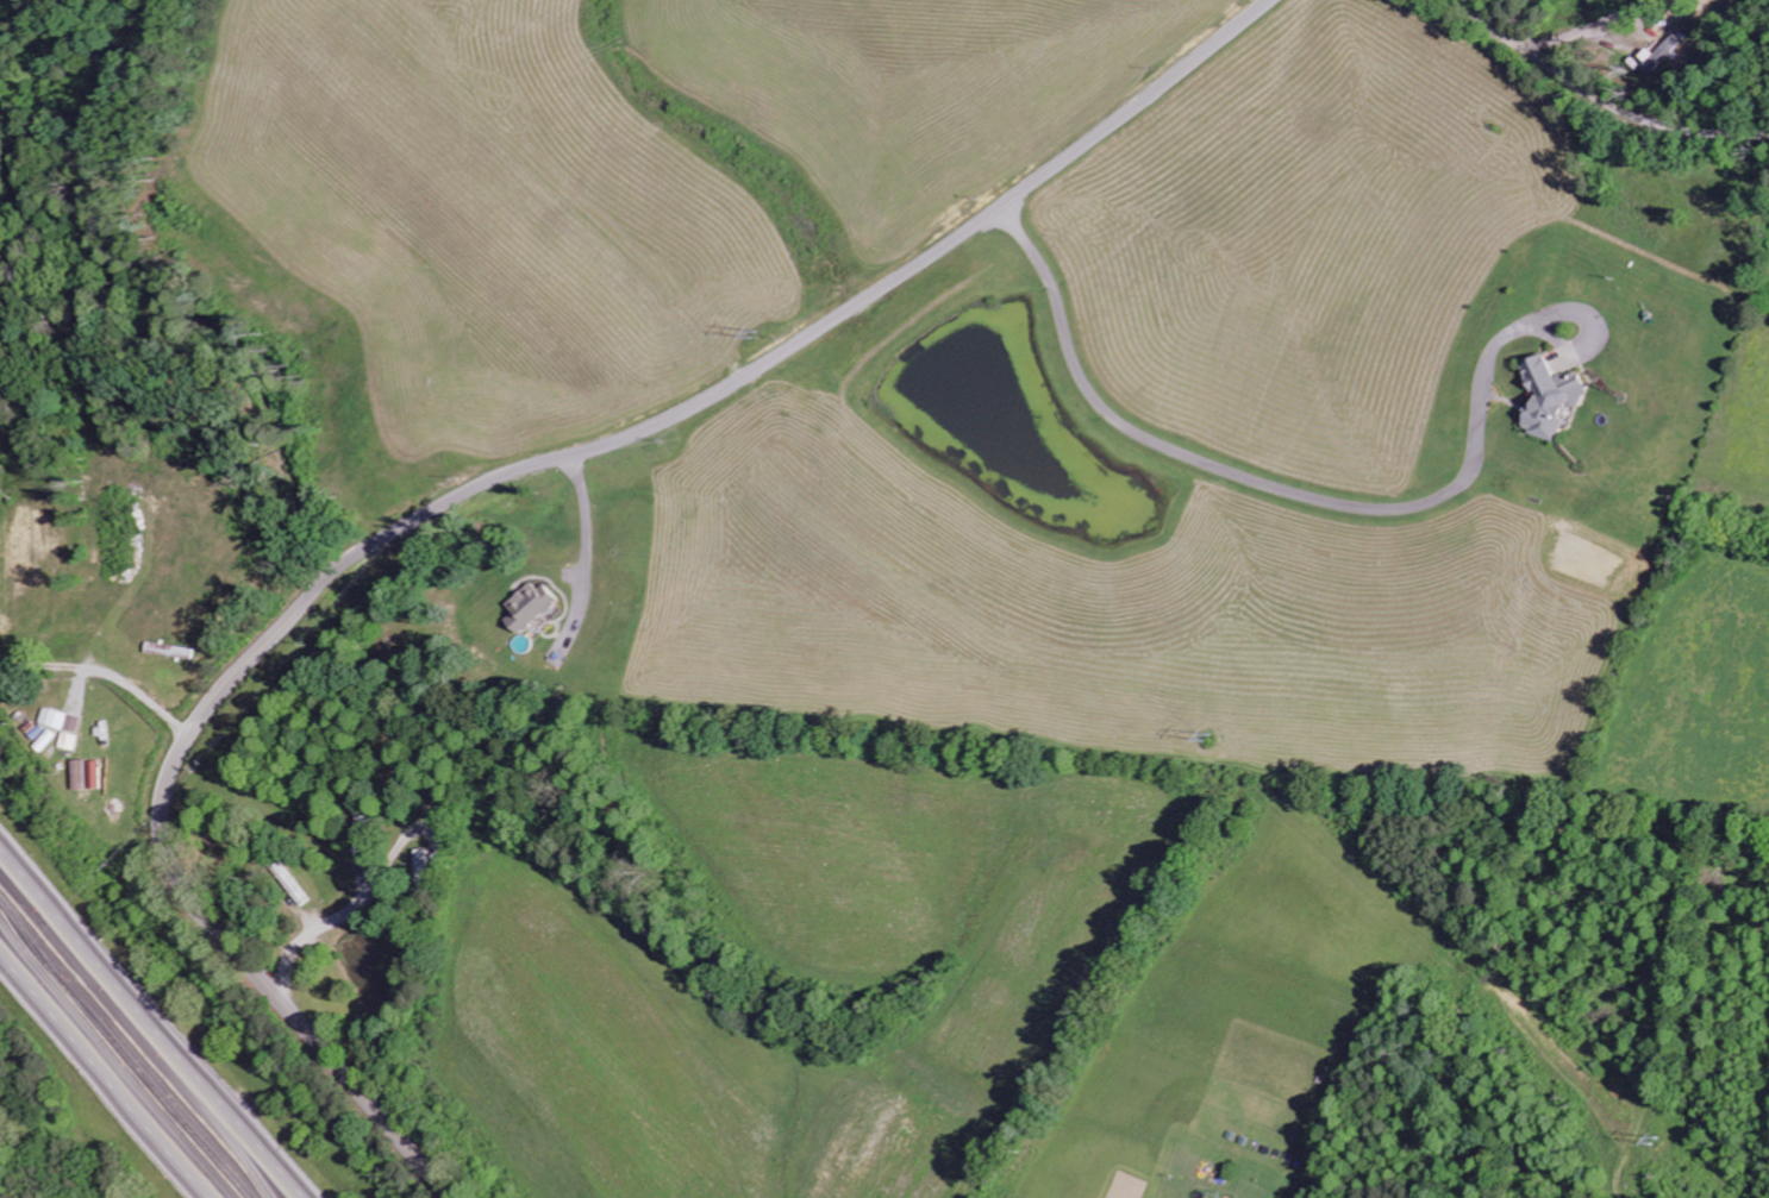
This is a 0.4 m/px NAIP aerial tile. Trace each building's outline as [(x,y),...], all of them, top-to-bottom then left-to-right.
[(1647,48),(1637,58),(1653,73),(1682,43),(1673,34),(1654,55),(1647,48)] [(1554,440),(1565,403),(1577,406),(1582,387),(1576,370),(1561,375),(1549,372),(1542,351),(1523,358),(1520,370),(1527,389),(1530,390),(1521,421),(1525,431),(1554,440)] [(512,612),(504,620),(518,635),(557,599),(542,583),(535,588),(529,582),(505,603),(512,612)] [(198,650),(145,640),(143,652),(196,661),(198,650)] [(64,730),(68,713),(44,708),(40,724),(64,730)] [(65,730),(77,733),(81,717),(69,714),(65,730)] [(35,747),(42,753),(58,735),(50,728),(35,747)] [(79,735),(63,732),(60,747),(76,750),(79,735)] [(88,789),(88,759),(71,760),(72,789),(88,789)]
